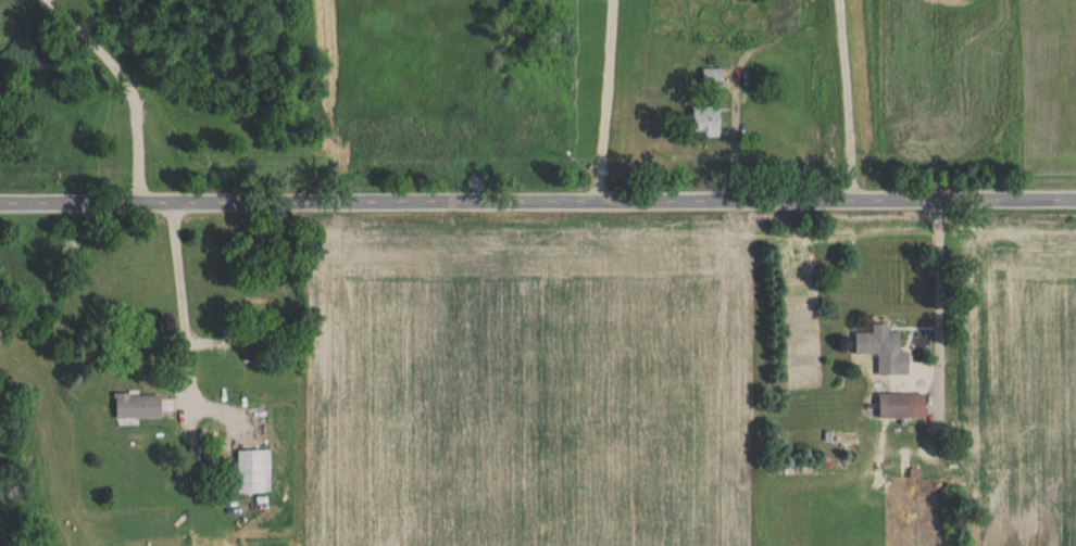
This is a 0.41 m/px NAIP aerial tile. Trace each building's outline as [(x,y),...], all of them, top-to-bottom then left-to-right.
[(701,71),(701,89),(723,89),(723,71),(701,71)] [(721,137),(721,107),(693,107),(693,137),(721,137)] [(268,315),(282,315),(282,303),(268,303),(268,315)] [(880,355),(880,376),(910,375),(910,353),(901,353),(900,334),(889,335),(889,325),(873,325),(873,334),(854,335),(854,356),(880,355)] [(162,420),(162,395),(116,395),(116,420),(162,420)] [(911,419),(911,395),(879,395),(879,419),(911,419)] [(237,451),(238,494),(271,494),(270,451),(237,451)]
